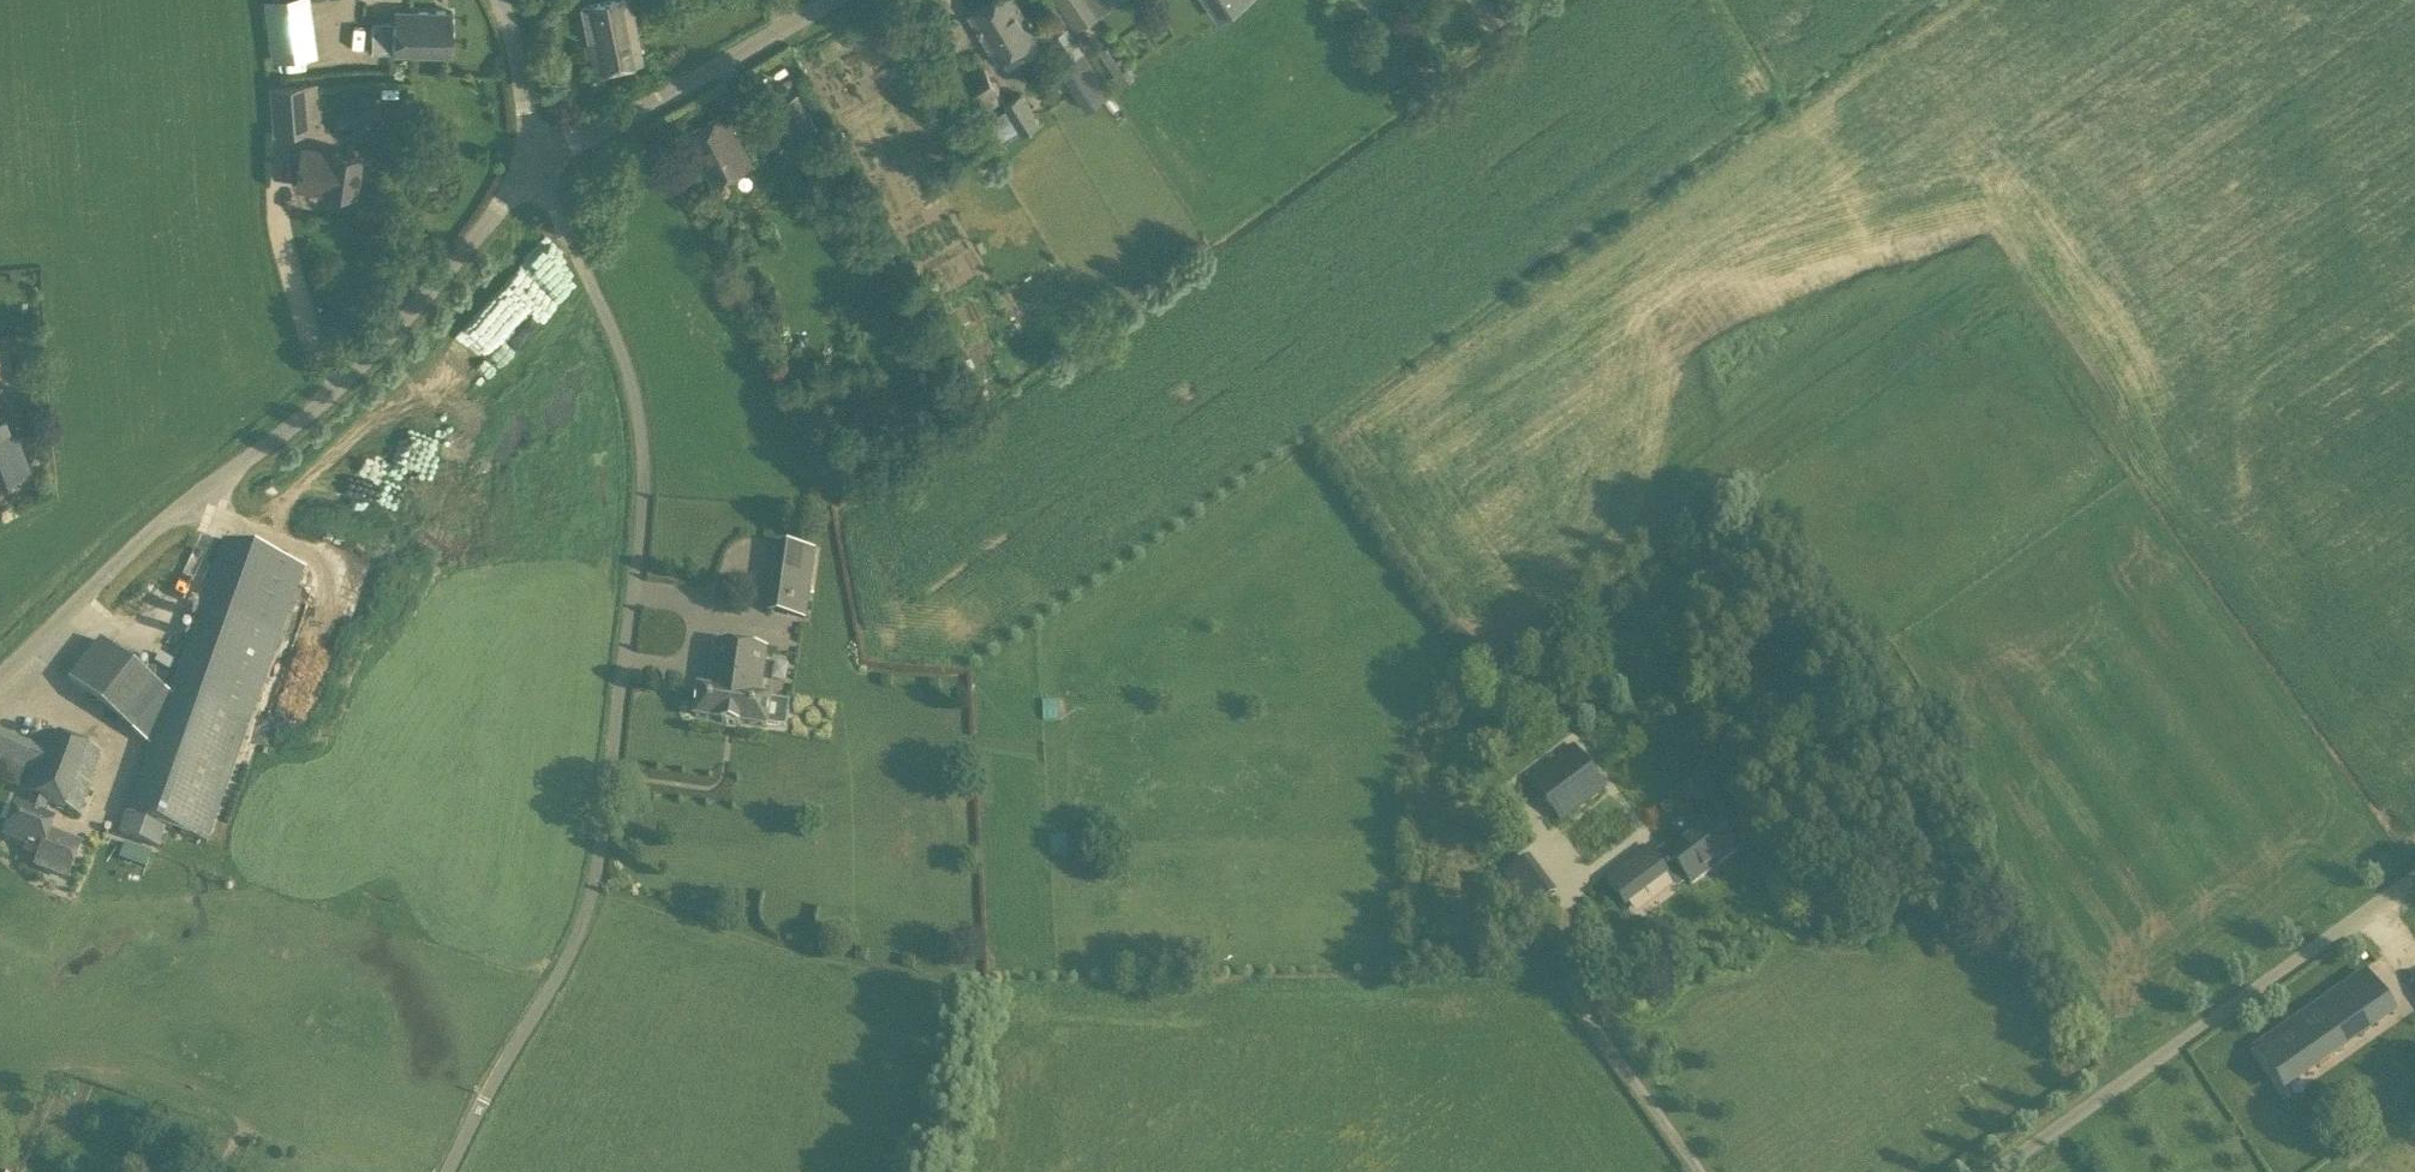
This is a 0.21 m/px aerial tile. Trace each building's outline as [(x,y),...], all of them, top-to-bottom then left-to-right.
[(275,55),(317,50),(311,0),(268,0),(275,55)] [(595,70),(605,69),(634,63),(644,62),(631,0),(605,0),(581,5),(588,39),(595,70)] [(1015,0),(991,0),(972,12),(1001,58),(1037,36),(1015,0)] [(1079,29),(1100,14),(1091,0),(1059,0),(1079,29)] [(1222,17),(1246,0),(1211,0),(1222,17)] [(395,9),(395,21),(372,20),(371,53),(451,55),(452,11),(395,9)] [(1065,28),(1057,14),(1037,26),(1046,40),(1050,38),(1065,63),(1059,67),(1086,110),(1112,95),(1067,26),(1065,28)] [(999,90),(984,66),(956,83),(970,107),(999,90)] [(319,118),(316,81),(269,85),(273,131),(307,129),(311,118),(319,118)] [(372,84),(341,94),(347,115),(378,105),(372,84)] [(796,92),(770,108),(805,167),(826,154),(814,134),(819,131),(796,92)] [(1040,122),(1021,92),(1003,104),(1022,134),(1040,122)] [(378,105),(347,115),(351,128),(353,132),(362,129),(361,125),(382,118),(378,105)] [(751,164),(727,114),(690,132),(714,182),(751,164)] [(361,154),(329,147),(301,145),(296,184),(324,188),(355,192),(361,154)] [(13,372),(13,381),(19,387),(27,387),(33,381),(33,372),(27,366),(19,366),(13,372)] [(28,468),(15,436),(18,435),(0,390),(0,479),(28,468)] [(767,614),(805,620),(816,550),(777,545),(767,614)] [(158,849),(164,830),(208,846),(250,722),(279,636),(198,607),(119,835),(158,849)] [(723,641),(717,689),(707,687),(703,716),(730,720),(730,722),(746,724),(747,722),(774,726),(774,723),(786,725),(790,700),(777,699),(778,697),(767,695),(773,648),(723,641)] [(67,682),(131,734),(163,693),(99,642),(67,682)] [(28,772),(20,793),(79,817),(91,787),(88,785),(101,754),(43,731),(37,745),(0,730),(0,760),(28,772)] [(1605,784),(1575,744),(1530,776),(1560,817),(1605,784)] [(80,846),(49,834),(53,823),(14,808),(2,839),(39,854),(34,867),(68,880),(80,846)] [(1714,820),(1668,855),(1691,885),(1738,851),(1714,820)] [(124,841),(119,857),(147,867),(152,851),(124,841)] [(1651,850),(1609,882),(1625,904),(1667,872),(1651,850)] [(1532,855),(1509,872),(1538,911),(1561,894),(1532,855)] [(2339,1039),(2345,1047),(2393,1014),(2388,1006),(2366,974),(2317,1008),(2339,1039)] [(2339,1039),(2317,1008),(2255,1051),(2283,1090),(2345,1047),(2339,1039)]
